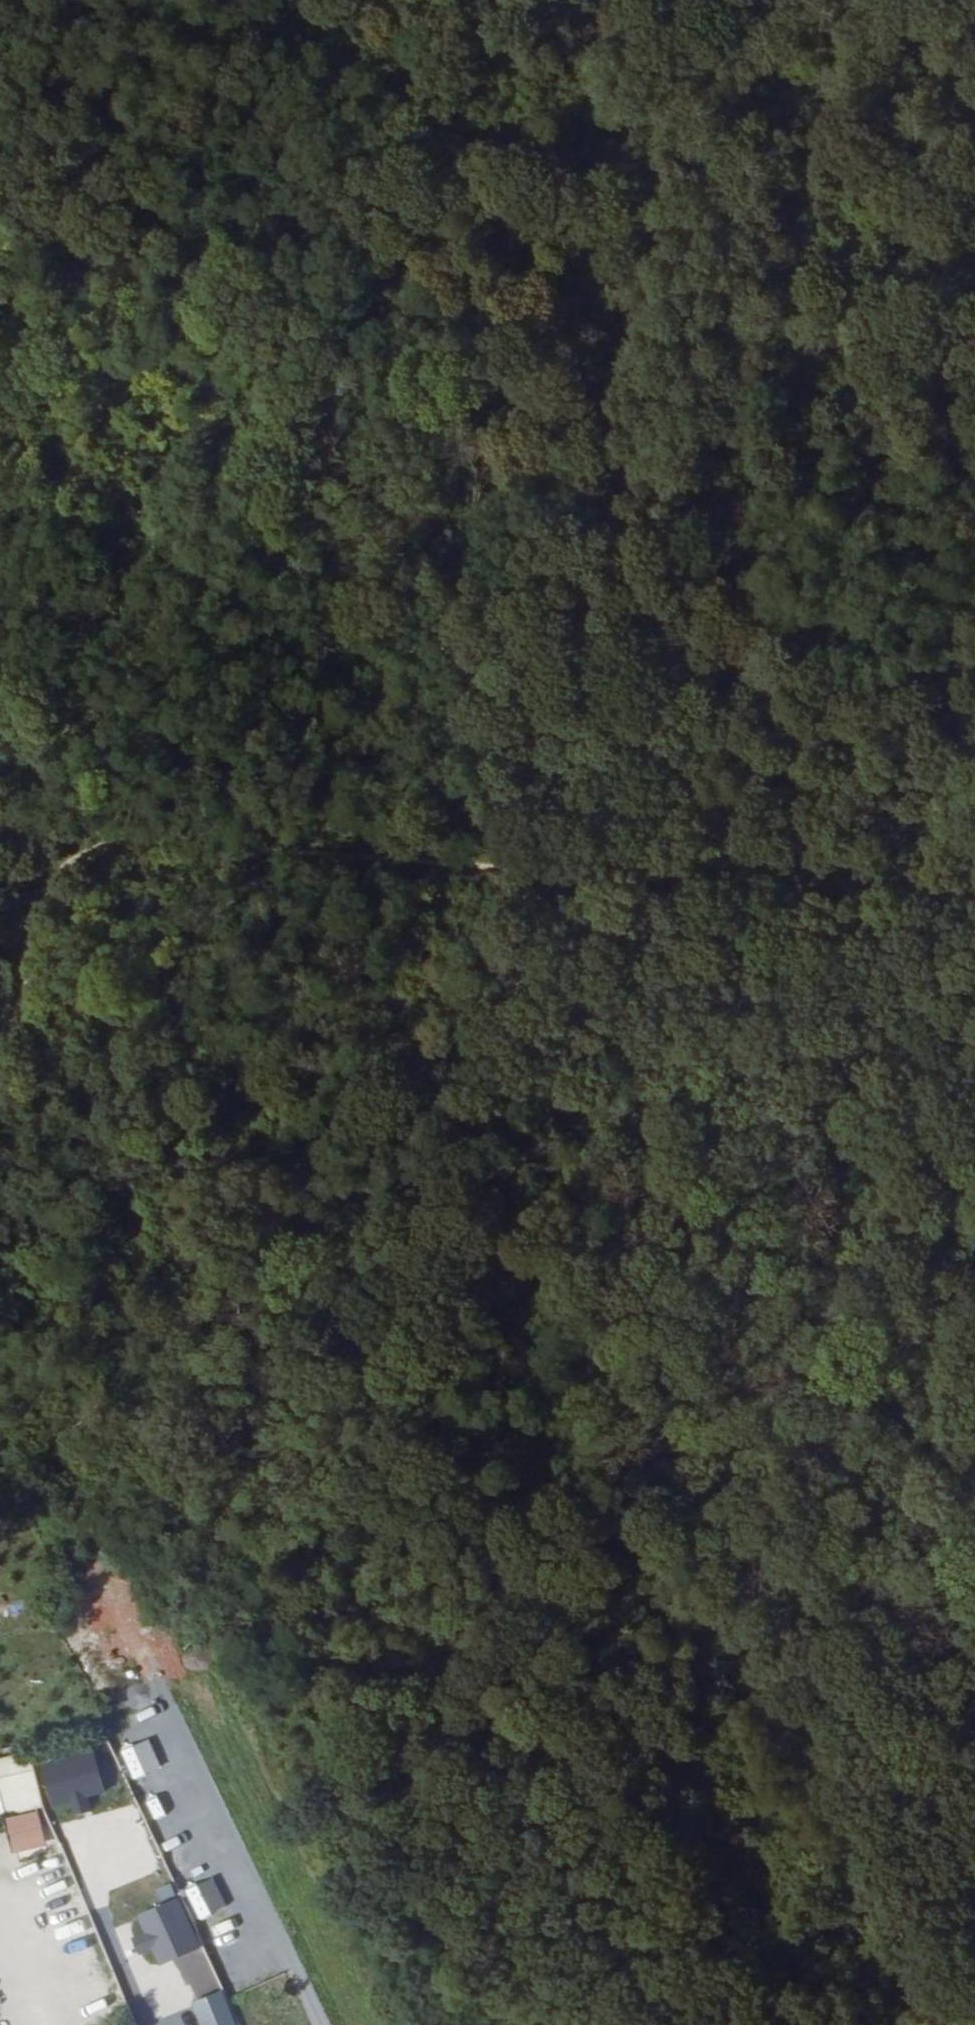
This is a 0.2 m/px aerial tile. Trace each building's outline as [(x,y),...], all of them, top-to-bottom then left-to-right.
[(76,422),(72,405),(59,409),(63,425),(76,422)] [(144,1738),(125,1751),(132,1762),(151,1749),(144,1738)] [(0,1759),(0,1816),(39,1807),(27,1753),(0,1759)] [(146,1801),(175,1786),(161,1758),(132,1774),(146,1801)] [(38,1813),(1,1819),(8,1856),(44,1850),(38,1813)] [(169,1838),(183,1868),(211,1855),(197,1825),(169,1838)] [(30,1864),(39,1898),(66,1891),(56,1857),(30,1864)] [(114,1931),(148,1919),(143,1905),(110,1917),(114,1931)] [(189,2001),(200,2024),(235,2024),(220,1988),(189,2001)]
